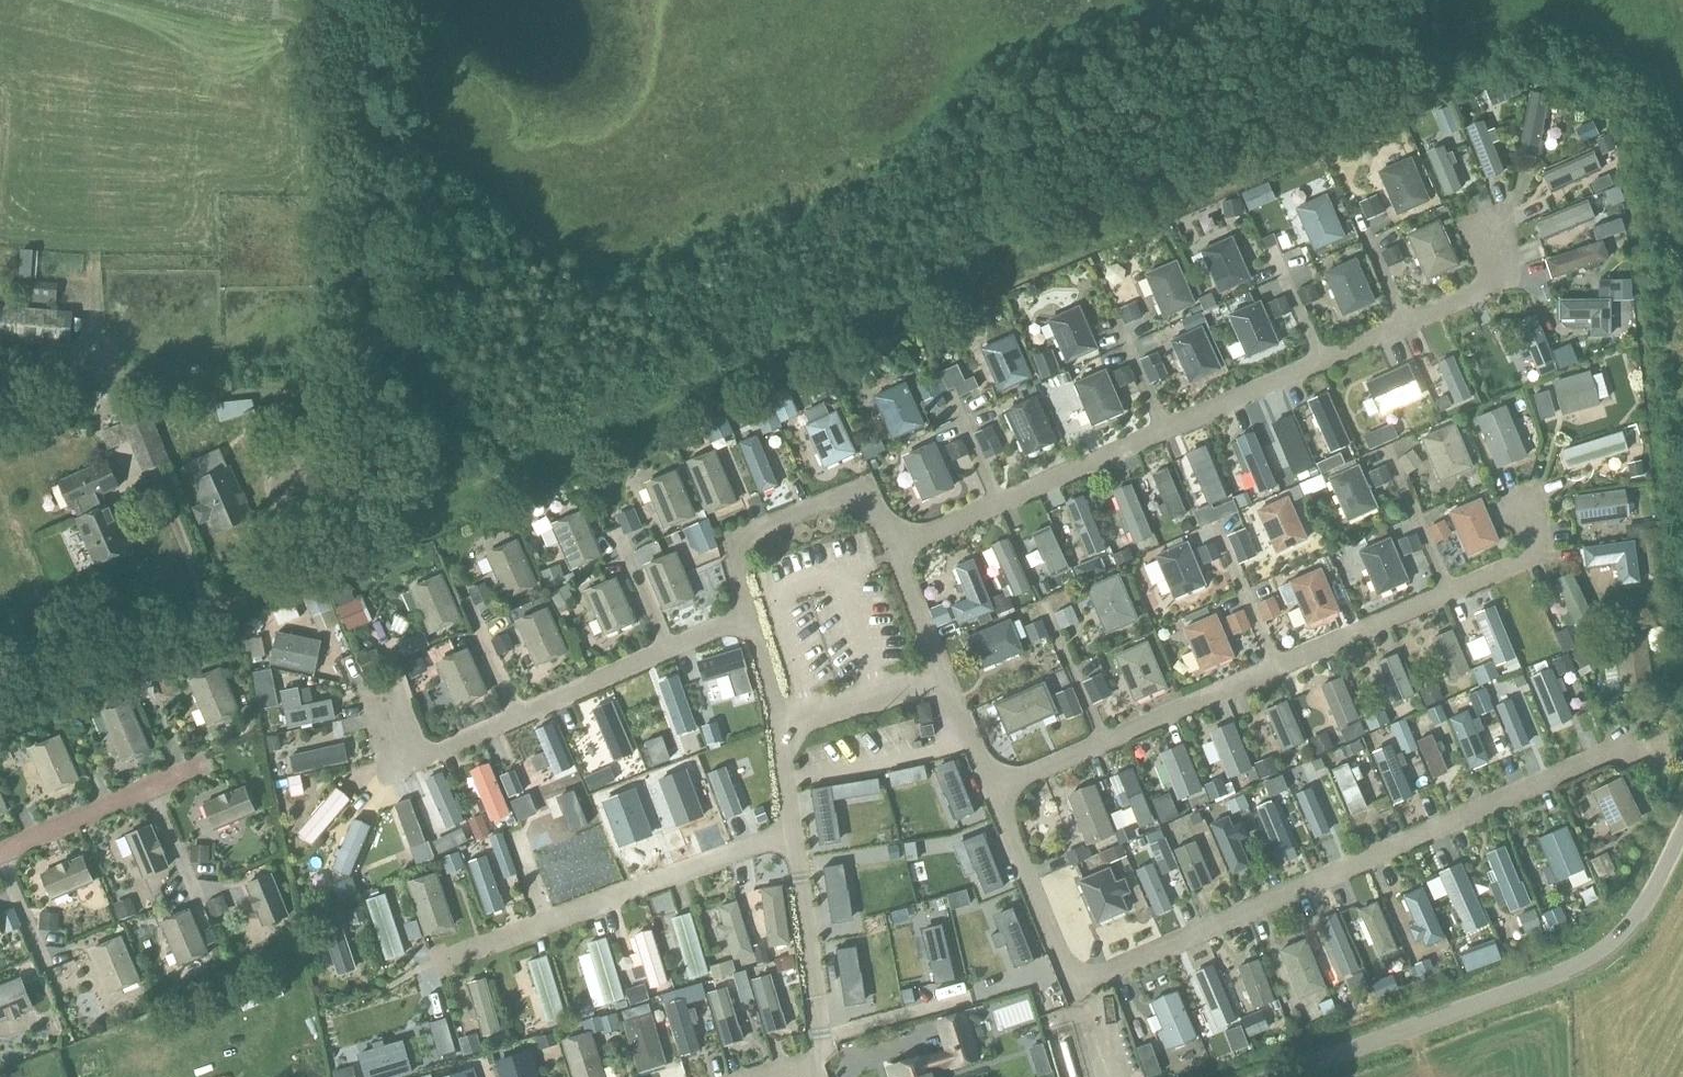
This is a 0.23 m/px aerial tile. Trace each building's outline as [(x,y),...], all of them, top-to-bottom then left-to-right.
[(1529,89),(1520,150),(1539,153),(1548,92),(1529,89)] [(1446,103),(1434,108),(1446,134),(1457,129),(1446,103)] [(1484,118),(1467,125),(1488,177),(1505,170),(1484,118)] [(1609,135),(1598,140),(1603,153),(1615,148),(1609,135)] [(1443,140),(1426,147),(1445,194),(1462,186),(1443,140)] [(1380,166),(1399,211),(1429,199),(1411,153),(1380,166)] [(1535,169),(1540,191),(1593,179),(1588,157),(1535,169)] [(1268,178),(1241,190),(1249,208),(1276,197),(1268,178)] [(1296,202),(1315,248),(1345,236),(1327,190),(1296,202)] [(1384,209),(1377,192),(1359,199),(1366,216),(1384,209)] [(1240,195),(1221,198),(1224,216),(1243,212),(1240,195)] [(1535,218),(1543,237),(1596,215),(1588,195),(1535,218)] [(1525,208),(1511,213),(1516,227),(1530,222),(1525,208)] [(1409,229),(1428,275),(1458,262),(1440,217),(1409,229)] [(1281,253),(1294,244),(1284,230),(1271,240),(1281,253)] [(1201,246),(1220,291),(1250,279),(1232,233),(1201,246)] [(1546,256),(1552,274),(1609,255),(1603,237),(1546,256)] [(1405,257),(1398,240),(1380,248),(1387,265),(1405,257)] [(34,277),(34,250),(16,249),(15,276),(34,277)] [(1325,267),(1343,312),(1374,300),(1355,254),(1325,267)] [(1146,269),(1164,314),(1195,302),(1176,257),(1146,269)] [(1320,296),(1313,279),(1295,286),(1302,303),(1320,296)] [(24,280),(23,301),(57,304),(59,283),(24,280)] [(1211,290),(1198,295),(1204,308),(1216,302),(1211,290)] [(1292,308),(1285,291),(1267,299),(1274,316),(1292,308)] [(1559,296),(1559,314),(1591,314),(1591,333),(1611,332),(1610,295),(1559,296)] [(1229,308),(1248,354),(1278,342),(1260,296),(1229,308)] [(1136,299),(1117,306),(1124,322),(1142,315),(1136,299)] [(1048,314),(1066,360),(1097,348),(1078,302),(1048,314)] [(73,312),(0,307),(0,338),(71,344),(73,312)] [(1536,312),(1518,319),(1539,370),(1556,363),(1536,312)] [(1171,335),(1189,381),(1220,369),(1201,323),(1171,335)] [(980,343),(998,389),(1030,376),(1012,330),(980,343)] [(1151,331),(1133,337),(1137,352),(1156,346),(1151,331)] [(1052,347),(1033,354),(1041,376),(1060,370),(1052,347)] [(1167,372),(1157,349),(1139,357),(1149,380),(1167,372)] [(1454,352),(1436,359),(1455,403),(1472,396),(1454,352)] [(851,361),(833,368),(838,382),(856,374),(851,361)] [(959,361),(942,369),(950,387),(956,384),(960,393),(980,384),(975,374),(967,377),(959,361)] [(1135,378),(1128,361),(1110,368),(1117,385),(1135,378)] [(1408,361),(1365,380),(1380,412),(1422,393),(1408,361)] [(1074,378),(1092,424),(1123,412),(1104,366),(1074,378)] [(1589,368),(1553,378),(1563,414),(1599,404),(1589,368)] [(875,392),(893,437),(925,423),(908,379),(875,392)] [(799,412),(788,385),(770,393),(778,412),(781,419),(799,412)] [(1368,389),(1355,394),(1370,434),(1383,429),(1368,389)] [(918,397),(925,411),(940,404),(933,390),(918,397)] [(1327,390),(1310,398),(1332,448),(1349,441),(1327,390)] [(1004,407),(1025,452),(1055,439),(1034,394),(1004,407)] [(117,406),(143,469),(168,459),(142,396),(117,406)] [(826,399),(806,408),(810,418),(830,409),(826,399)] [(1506,402),(1478,413),(1499,467),(1527,455),(1506,402)] [(275,403),(242,412),(255,458),(290,450),(275,403)] [(806,420),(827,465),(856,452),(836,407),(806,420)] [(703,421),(711,440),(735,430),(727,411),(703,421)] [(778,412),(759,419),(764,431),(782,424),(781,419),(778,412)] [(1292,413),(1274,420),(1294,471),(1312,464),(1292,413)] [(1454,421),(1422,434),(1441,480),(1473,467),(1454,421)] [(1002,449),(991,423),(974,431),(984,457),(1002,449)] [(1622,428),(1562,447),(1568,466),(1628,448),(1622,428)] [(1255,430),(1237,437),(1258,488),(1275,481),(1255,430)] [(740,439),(761,490),(780,482),(759,431),(740,439)] [(970,452),(962,435),(945,442),(952,459),(970,452)] [(887,450),(881,437),(861,446),(867,459),(887,450)] [(905,453),(926,497),(955,483),(935,439),(905,453)] [(1388,441),(1376,446),(1382,462),(1394,458),(1388,441)] [(1203,443),(1186,450),(1206,501),(1224,494),(1203,443)] [(688,458),(710,511),(738,499),(716,446),(688,458)] [(105,507),(100,496),(121,486),(109,460),(58,483),(70,509),(75,507),(80,518),(77,519),(97,564),(132,549),(112,503),(105,507)] [(1359,461),(1327,474),(1346,520),(1378,507),(1359,461)] [(1167,464),(1150,471),(1170,519),(1187,512),(1167,464)] [(242,492),(230,465),(194,482),(204,503),(194,508),(201,524),(211,519),(217,533),(253,517),(246,502),(248,501),(244,492),(242,492)] [(648,480),(666,525),(697,513),(678,468),(648,480)] [(1131,481),(1113,488),(1133,539),(1151,532),(1131,481)] [(1625,486),(1575,493),(1579,521),(1629,515),(1625,486)] [(1289,491),(1257,504),(1276,550),(1308,537),(1289,491)] [(1084,495),(1066,502),(1087,553),(1104,546),(1084,495)] [(1480,495),(1448,509),(1468,554),(1500,540),(1480,495)] [(635,505),(616,513),(625,533),(644,525),(635,505)] [(583,506),(552,519),(572,566),(602,553),(583,506)] [(708,519),(684,530),(691,546),(701,553),(717,546),(713,537),(715,536),(708,519)] [(1067,550),(1077,546),(1067,520),(1057,524),(1067,550)] [(1048,523),(1031,531),(1052,575),(1069,568),(1048,523)] [(1236,554),(1250,549),(1241,526),(1228,531),(1236,554)] [(672,533),(659,540),(663,550),(677,543),(672,533)] [(1389,534),(1358,548),(1378,593),(1409,579),(1389,534)] [(517,535),(487,548),(507,595),(537,582),(517,535)] [(1008,535),(990,542),(1013,593),(1030,585),(1008,535)] [(1635,537),(1585,544),(1587,564),(1618,560),(1620,581),(1640,579),(1635,537)] [(1187,538),(1155,551),(1173,597),(1205,584),(1187,538)] [(1205,561),(1216,557),(1208,540),(1198,544),(1205,561)] [(637,568),(652,603),(660,599),(665,611),(686,602),(666,555),(637,568)] [(971,557),(953,564),(967,596),(950,603),(958,621),(992,606),(971,557)] [(559,563),(542,570),(549,585),(565,578),(559,563)] [(1320,564),(1289,578),(1309,623),(1340,609),(1320,564)] [(1556,576),(1581,631),(1597,624),(1572,569),(1556,576)] [(442,570),(411,583),(431,629),(461,617),(442,570)] [(1117,570),(1085,584),(1106,631),(1137,617),(1117,570)] [(616,573),(585,586),(605,633),(636,620),(616,573)] [(1262,573),(1244,580),(1249,592),(1266,585),(1262,573)] [(348,579),(330,587),(337,605),(356,597),(348,579)] [(486,581),(469,587),(476,602),(492,596),(486,581)] [(327,590),(305,598),(312,614),(333,605),(327,590)] [(356,597),(337,605),(346,628),(372,618),(363,594),(356,597)] [(294,599),(273,608),(279,623),(300,615),(294,599)] [(549,604),(518,617),(538,664),(569,651),(549,604)] [(1476,612),(1497,662),(1516,654),(1495,604),(1476,612)] [(333,605),(312,614),(319,630),(340,621),(333,605)] [(1214,611),(1182,625),(1202,670),(1234,656),(1214,611)] [(1009,616),(966,634),(979,667),(1022,649),(1009,616)] [(1020,626),(1028,643),(1044,635),(1036,618),(1020,626)] [(322,639),(277,628),(270,661),(315,672),(322,639)] [(1432,635),(1450,679),(1469,671),(1451,628),(1432,635)] [(1567,630),(1555,635),(1564,653),(1575,648),(1567,630)] [(1646,630),(1614,633),(1620,689),(1652,685),(1646,630)] [(263,634),(245,638),(248,656),(266,653),(263,634)] [(1145,638),(1114,652),(1135,698),(1166,684),(1145,638)] [(468,643),(437,656),(457,703),(488,690),(468,643)] [(742,645),(697,657),(703,679),(748,667),(742,645)] [(1376,658),(1394,702),(1414,694),(1396,650),(1376,658)] [(1516,658),(1505,662),(1509,673),(1521,668),(1516,658)] [(220,664),(189,676),(209,723),(240,711),(220,664)] [(1551,665),(1530,674),(1551,724),(1573,714),(1551,665)] [(272,667),(254,670),(261,707),(278,704),(272,667)] [(660,679),(679,732),(698,726),(678,673),(660,679)] [(1321,682),(1339,725),(1358,717),(1340,674),(1321,682)] [(1042,679),(993,701),(1007,732),(1056,710),(1042,679)] [(131,696),(100,709),(122,760),(152,747),(131,696)] [(1511,696),(1494,703),(1514,749),(1530,742),(1511,696)] [(332,697),(286,706),(289,725),(336,716),(332,697)] [(1266,706),(1284,749),(1303,741),(1285,698),(1266,706)] [(594,706),(616,758),(634,751),(611,699),(594,706)] [(1465,709),(1449,716),(1471,766),(1487,759),(1465,709)] [(536,727),(555,774),(573,766),(554,720),(536,727)] [(1208,730),(1227,776),(1251,766),(1232,720),(1208,730)] [(934,724),(921,726),(923,737),(936,734),(934,724)] [(1383,728),(1367,735),(1394,800),(1410,793),(1383,728)] [(61,732),(30,744),(50,791),(81,779),(61,732)] [(1433,732),(1416,739),(1432,776),(1448,769),(1433,732)] [(345,741),(291,753),(295,771),(349,760),(345,741)] [(1159,752),(1177,798),(1201,788),(1183,742),(1159,752)] [(471,767),(493,819),(511,812),(488,760),(471,767)] [(1347,760),(1331,767),(1351,813),(1367,806),(1347,760)] [(710,770),(728,817),(745,810),(727,763),(710,770)] [(1116,772),(1138,826),(1154,819),(1132,765),(1116,772)] [(659,777),(678,824),(706,813),(688,766),(659,777)] [(958,768),(941,774),(954,811),(971,805),(958,768)] [(424,776),(447,828),(464,821),(442,769),(424,776)] [(1619,775),(1582,792),(1603,838),(1641,821),(1619,775)] [(1068,794),(1087,840),(1111,830),(1093,784),(1068,794)] [(337,785),(298,830),(312,842),(351,797),(337,785)] [(603,798),(621,845),(654,833),(636,785),(603,798)] [(1311,785),(1294,792),(1314,837),(1330,830),(1311,785)] [(246,786),(203,804),(214,831),(257,813),(246,786)] [(9,810),(0,789),(0,814),(9,810)] [(833,790),(812,794),(822,842),(842,839),(833,790)] [(1221,799),(1225,813),(1244,807),(1239,793),(1221,799)] [(1167,799),(1151,807),(1159,824),(1175,816),(1167,799)] [(1273,800),(1256,807),(1279,862),(1295,855),(1273,800)] [(355,814),(332,869),(350,876),(372,821),(355,814)] [(1227,814),(1211,821),(1232,871),(1248,864),(1227,814)] [(152,824),(125,836),(144,879),(170,867),(152,824)] [(1588,870),(1568,826),(1540,839),(1559,882),(1588,870)] [(971,854),(965,857),(971,873),(977,871),(983,886),(999,879),(983,836),(967,843),(971,854)] [(1194,838),(1173,847),(1191,888),(1212,879),(1194,838)] [(204,843),(184,846),(186,862),(206,859),(204,843)] [(1507,845),(1488,853),(1514,913),(1533,904),(1507,845)] [(1586,866),(1602,879),(1614,866),(1598,852),(1586,866)] [(469,859),(487,912),(505,907),(487,853),(469,859)] [(83,855),(41,874),(53,901),(95,882),(83,855)] [(1152,860),(1135,867),(1155,913),(1171,905),(1152,860)] [(1468,934),(1489,925),(1462,864),(1441,873),(1468,934)] [(1109,865),(1077,879),(1096,921),(1127,907),(1109,865)] [(408,879),(426,933),(455,923),(437,869),(408,879)] [(845,872),(825,875),(833,921),(853,919),(845,872)] [(272,873),(245,884),(263,927),(290,916),(272,873)] [(335,879),(336,901),(351,900),(350,878),(335,879)] [(762,886),(770,945),(791,942),(783,883),(762,886)] [(1428,947),(1446,939),(1423,888),(1405,896),(1428,947)] [(367,898),(387,958),(405,953),(385,892),(367,898)] [(721,903),(737,957),(754,952),(738,898),(721,903)] [(1359,906),(1380,954),(1398,947),(1376,899),(1359,906)] [(1005,932),(996,935),(1000,947),(1008,944),(1016,966),(1032,958),(1015,905),(998,912),(1005,932)] [(194,906),(161,920),(180,964),(213,951),(194,906)] [(1519,939),(1561,919),(1555,906),(1532,916),(1529,910),(1509,919),(1519,939)] [(56,939),(50,911),(35,914),(41,942),(56,939)] [(673,916),(692,977),(709,972),(690,911),(673,916)] [(320,919),(337,973),(356,967),(338,913),(320,919)] [(941,927),(924,932),(935,981),(952,977),(941,927)] [(636,933),(652,987),(669,981),(653,928),(636,933)] [(123,933),(90,947),(109,992),(142,978),(123,933)] [(318,935),(308,938),(312,952),(322,949),(318,935)] [(589,941),(608,1002),(625,997),(606,936),(589,941)] [(1492,939),(1457,951),(1464,971),(1499,958),(1492,939)] [(1270,951),(1292,1002),(1319,990),(1298,940),(1270,951)] [(708,947),(712,960),(726,956),(722,943),(708,947)] [(856,948),(837,952),(844,1000),(864,997),(856,948)] [(530,959),(550,1020),(567,1014),(547,954),(530,959)] [(1254,957),(1232,965),(1246,1008),(1269,1001),(1254,957)] [(527,959),(512,963),(527,1017),(541,1013),(527,959)] [(47,984),(71,979),(68,964),(44,969),(47,984)] [(752,978),(768,1032),(785,1026),(769,972),(752,978)] [(0,985),(0,1024),(35,1010),(22,976),(0,985)] [(468,981),(483,1034),(501,1029),(486,976),(468,981)] [(642,979),(623,986),(628,999),(647,992),(642,979)] [(702,982),(664,994),(668,1007),(707,995),(702,982)] [(708,991),(725,1045),(745,1039),(727,985),(708,991)] [(440,986),(423,990),(436,1051),(454,1047),(440,986)] [(1177,989),(1146,996),(1158,1047),(1189,1040),(1177,989)] [(670,1007),(683,1054),(701,1049),(687,1002),(670,1007)] [(627,1020),(641,1070),(666,1062),(652,1013),(627,1020)] [(964,1014),(939,1022),(948,1051),(933,1056),(932,1054),(890,1068),(893,1076),(939,1076),(936,1070),(952,1065),(953,1067),(979,1058),(964,1014)] [(600,1015),(583,1020),(587,1034),(604,1029),(600,1015)] [(574,1076),(606,1076),(592,1034),(563,1043),(574,1076)] [(1053,1038),(1064,1076),(1074,1076),(1062,1035),(1053,1038)] [(366,1076),(394,1076),(410,1072),(399,1038),(358,1050),(366,1076)] [(502,1076),(538,1076),(530,1049),(529,1049),(497,1059),(502,1076)] [(83,1064),(87,1076),(102,1072),(99,1060),(83,1064)] [(956,1072),(957,1076),(986,1076),(982,1064),(956,1072)] [(334,1070),(336,1076),(355,1076),(353,1066),(334,1070)] [(466,1069),(466,1068),(440,1076),(469,1076),(466,1069)]
